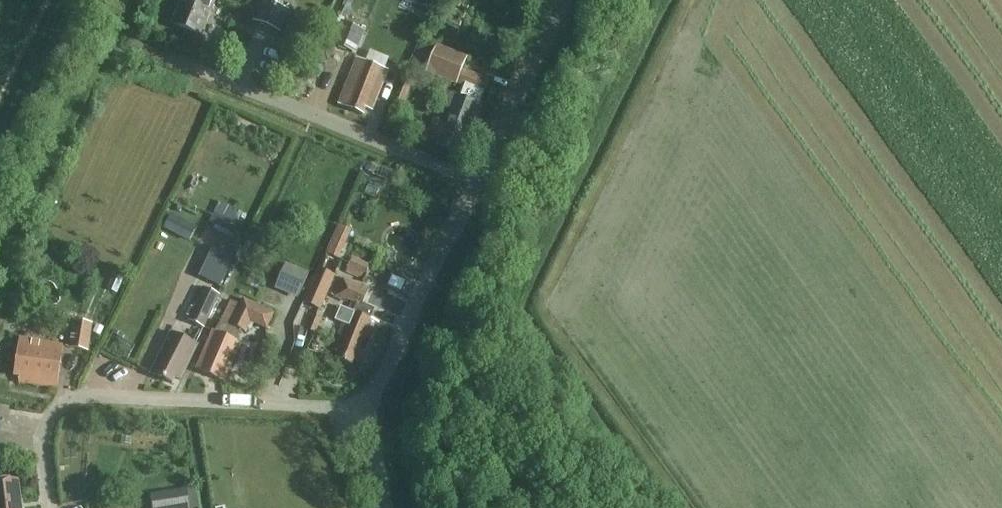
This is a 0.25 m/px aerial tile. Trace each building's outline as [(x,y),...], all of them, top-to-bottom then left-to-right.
[(204,31),(216,0),(183,0),(176,20),(204,31)] [(268,0),(266,0),(257,21),(283,32),(292,10),(268,0)] [(429,0),(427,0),(423,8),(432,12),(436,3),(429,0)] [(364,31),(345,24),(336,46),(354,54),(364,31)] [(437,44),(426,72),(457,84),(463,68),(468,57),(437,44)] [(371,59),(389,66),(393,55),(375,48),(371,59)] [(373,113),(387,72),(357,61),(340,107),(365,116),(367,111),(373,113)] [(463,68),(457,84),(464,87),(465,87),(466,82),(485,90),(484,94),(485,95),(491,79),(463,68)] [(465,87),(460,99),(473,104),(479,106),(484,94),(485,90),(466,82),(465,87)] [(435,118),(427,137),(437,141),(436,146),(454,153),(457,146),(464,149),(481,107),(479,106),(473,104),(460,99),(455,97),(445,93),(440,105),(450,109),(445,122),(435,118)] [(368,162),(366,169),(374,172),(376,165),(368,162)] [(184,220),(171,213),(163,228),(176,234),(184,220)] [(236,237),(232,246),(238,250),(243,241),(236,237)] [(220,285),(233,257),(213,248),(200,276),(220,285)] [(372,265),(354,258),(348,271),(366,279),(372,265)] [(298,299),(310,271),(287,261),(275,289),(298,299)] [(323,308),(337,275),(318,267),(304,300),(323,308)] [(344,325),(339,337),(344,339),(342,342),(338,340),(333,352),(339,354),(337,359),(354,367),(356,362),(362,364),(379,323),(372,320),(376,310),(363,305),(369,290),(343,279),(336,296),(355,304),(352,312),(350,311),(342,308),(337,322),(344,325)] [(203,332),(209,320),(219,299),(204,292),(188,325),(203,332)] [(233,301),(224,320),(217,334),(215,334),(198,370),(223,382),(241,346),(237,344),(242,334),(246,336),(251,324),(266,331),(274,315),(245,300),(242,305),(233,301)] [(92,323),(77,320),(72,347),(87,349),(92,323)] [(93,332),(100,335),(104,327),(97,324),(93,332)] [(181,379),(198,345),(171,332),(151,373),(172,383),(175,377),(181,379)] [(59,388),(64,346),(21,340),(16,376),(22,377),(21,383),(59,388)] [(19,484),(0,486),(0,507),(23,507),(19,484)] [(151,493),(153,507),(194,507),(191,487),(187,488),(151,493)]
